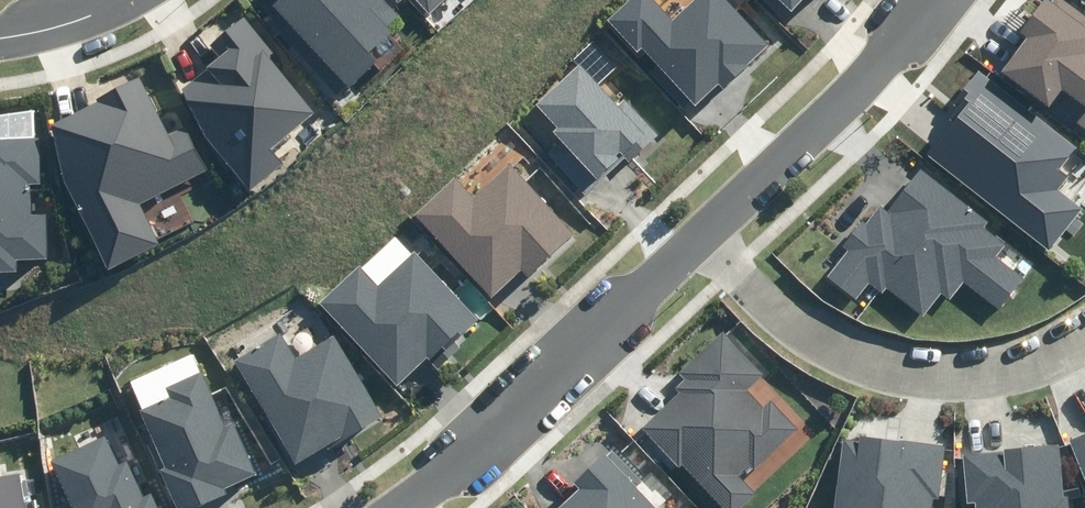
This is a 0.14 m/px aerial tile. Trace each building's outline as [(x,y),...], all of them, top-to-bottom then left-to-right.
[(349,87),(377,61),(371,53),(393,33),(387,26),(399,15),(385,0),(274,0),(271,3),(349,87)] [(429,13),(443,0),(417,0),(429,13)] [(696,106),(719,85),(723,89),(747,66),(744,63),(767,42),(728,0),(695,0),(673,20),(655,0),(631,0),(608,21),(637,52),(642,47),(696,106)] [(792,10),(802,0),(781,0),(792,10)] [(1084,129),(1084,53),(1084,52),(1084,28),(1084,27),(1084,15),(1065,0),(1052,0),(1051,1),(1049,0),(1040,0),(1017,30),(1026,36),(1002,67),(1084,129)] [(275,51),(245,15),(210,43),(221,57),(174,95),(249,189),(281,163),(271,149),(314,114),(268,57),(275,51)] [(544,152),(583,194),(623,159),(627,164),(659,135),(625,98),(617,106),(580,66),(533,109),(559,138),(544,152)] [(929,155),(1049,249),(1081,209),(1058,191),(1070,176),(1061,169),(1078,146),(980,69),(953,103),(959,108),(951,118),(956,122),(929,155)] [(64,176),(110,268),(158,245),(137,202),(206,168),(186,127),(168,136),(139,76),(93,99),(95,102),(50,124),(64,176)] [(16,273),(16,260),(47,259),(46,214),(30,215),(29,183),(40,183),(39,137),(0,138),(0,273),(16,273)] [(413,216),(490,298),(520,270),(528,278),(575,234),(508,163),(472,198),(453,178),(413,216)] [(888,288),(924,315),(941,292),(951,299),(964,282),(999,308),(1022,279),(995,258),(1007,243),(985,227),(991,219),(922,167),(888,211),(881,205),(866,224),(862,222),(843,246),(849,250),(828,278),(856,299),(869,283),(883,294),(888,288)] [(319,304),(398,385),(426,358),(438,370),(461,348),(455,341),(478,319),(413,251),(378,285),(359,266),(319,304)] [(233,360),(294,464),(327,445),(330,450),(384,419),(334,335),(296,358),(281,332),(233,360)] [(723,507),(739,507),(755,493),(739,476),(749,466),(755,471),(799,430),(771,400),(763,407),(746,390),(762,374),(723,332),(679,373),(685,379),(675,388),(680,394),(642,429),(678,467),(681,464),(723,507)] [(176,507),(194,507),(225,493),(223,488),(256,473),(231,420),(221,425),(197,373),(164,388),(169,398),(140,411),(165,466),(158,470),(176,507)] [(1067,442),(1084,484),(1084,435),(1067,442)] [(834,507),(931,507),(933,497),(938,498),(946,449),(861,436),(860,442),(845,439),(834,507)] [(153,495),(143,499),(127,461),(117,465),(105,437),(50,459),(69,502),(55,507),(159,507),(153,495)] [(967,503),(974,502),(975,507),(1069,507),(1068,496),(1063,496),(1059,446),(963,454),(967,503)] [(636,488),(644,481),(613,448),(575,483),(580,488),(558,507),(654,507),(636,488)] [(20,475),(0,479),(0,507),(26,507),(20,475)]
